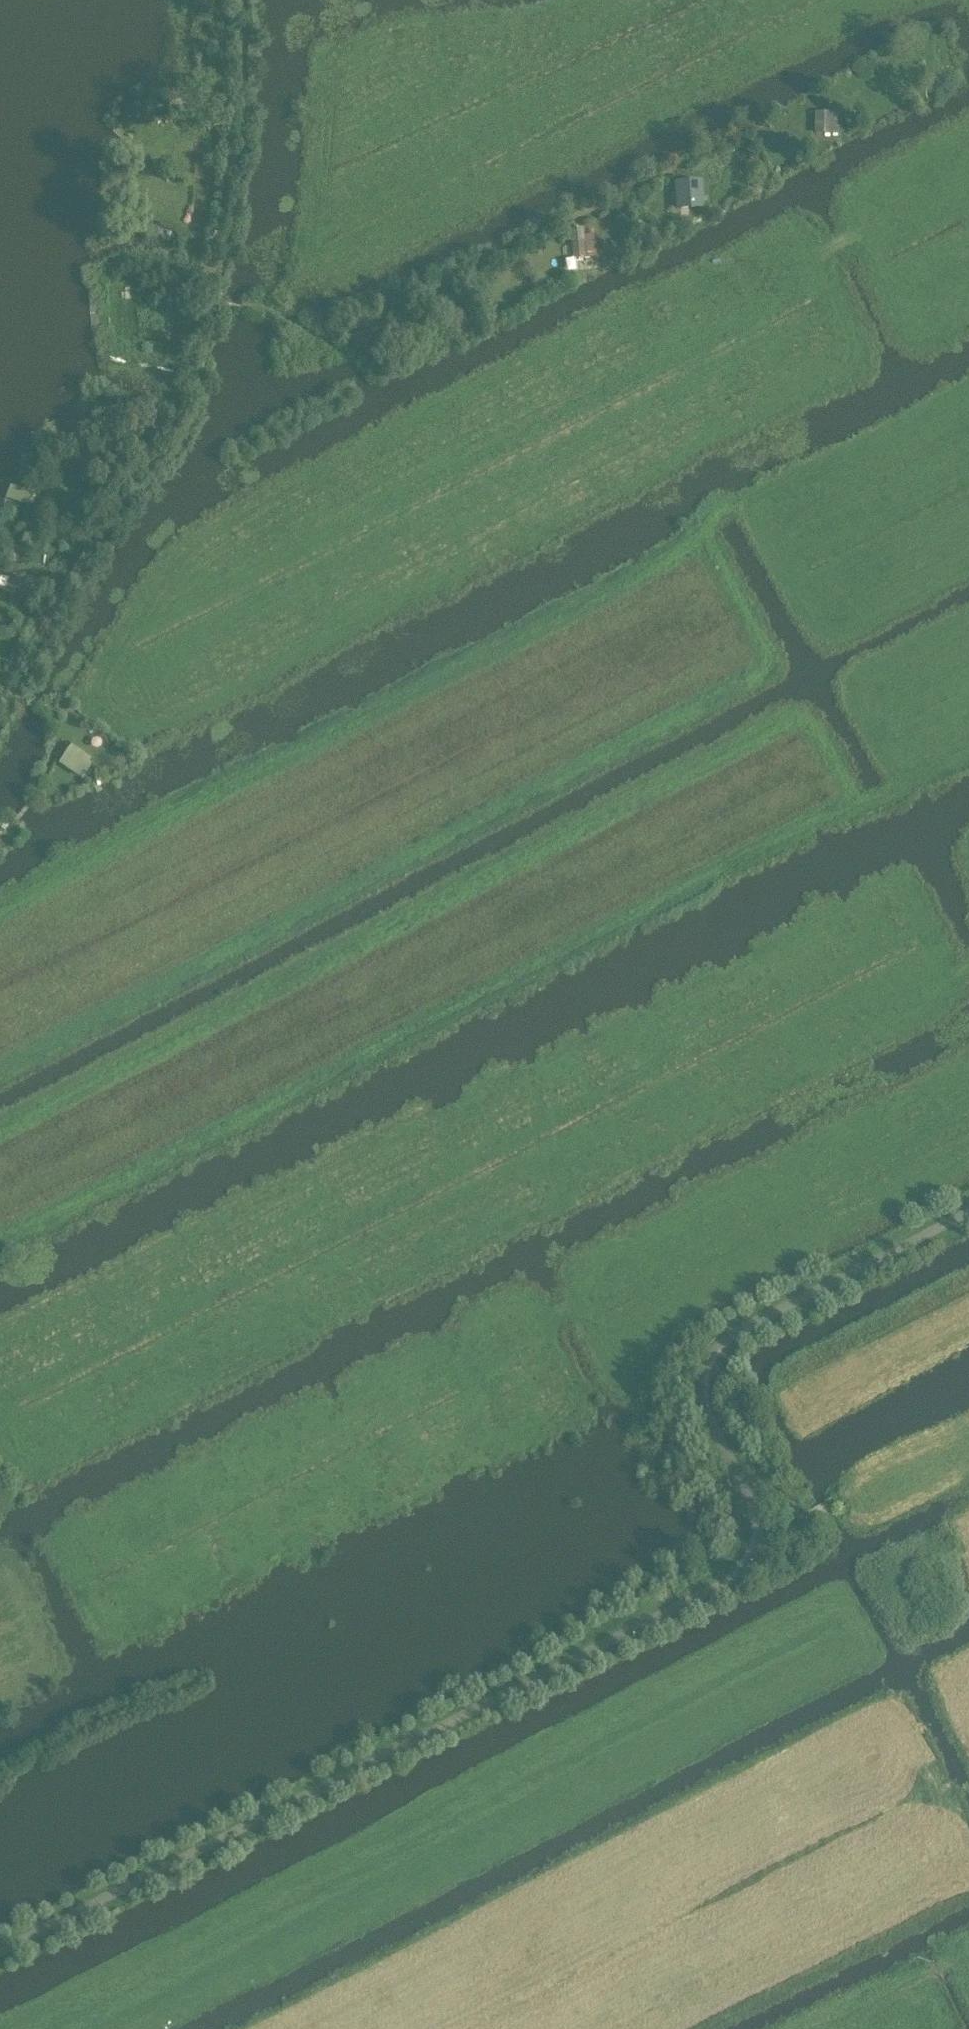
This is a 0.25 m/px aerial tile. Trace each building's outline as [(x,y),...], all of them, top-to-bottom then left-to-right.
[(839,135),(839,130),(835,130),(836,116),(818,115),(817,134),(839,135)] [(702,182),(674,184),(675,212),(704,211),(702,182)] [(585,233),(574,233),(574,262),(595,262),(595,239),(585,239),(585,233)] [(80,777),(89,764),(69,751),(60,763),(80,777)]
